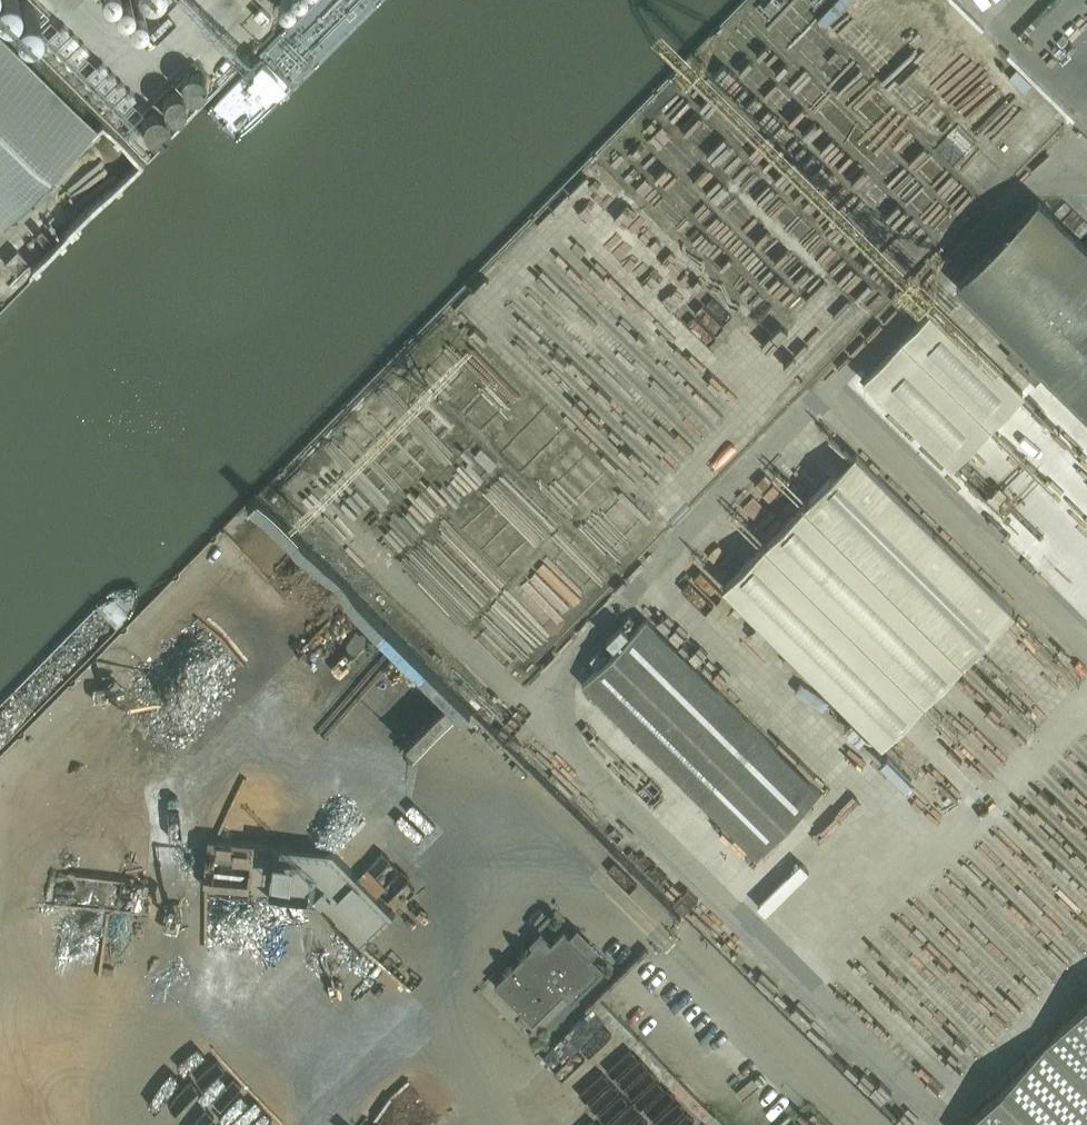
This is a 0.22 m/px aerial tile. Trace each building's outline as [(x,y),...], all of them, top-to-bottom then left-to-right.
[(20,31),(38,13),(33,0),(0,0),(0,11),(20,31)] [(5,222),(91,135),(0,44),(0,217),(5,222)] [(1006,355),(1035,383),(1046,372),(1086,412),(1086,248),(1039,201),(957,284),(1017,344),(1006,355)] [(1023,391),(936,306),(864,379),(951,465),(1023,391)] [(883,744),(1015,611),(851,449),(719,581),(883,744)] [(635,499),(625,510),(645,528),(655,517),(635,499)] [(582,683),(757,856),(831,781),(657,608),(582,683)] [(400,846),(406,840),(386,820),(380,826),(400,846)] [(266,974),(341,903),(325,886),(250,957),(266,974)] [(541,953),(534,946),(495,984),(533,1023),(563,993),(571,1001),(602,970),(563,931),(541,953)] [(971,1119),(977,1124),(1086,1124),(1086,1001),(971,1119)] [(489,1102),(406,1015),(324,1093),(354,1124),(465,1124),(489,1102)]
